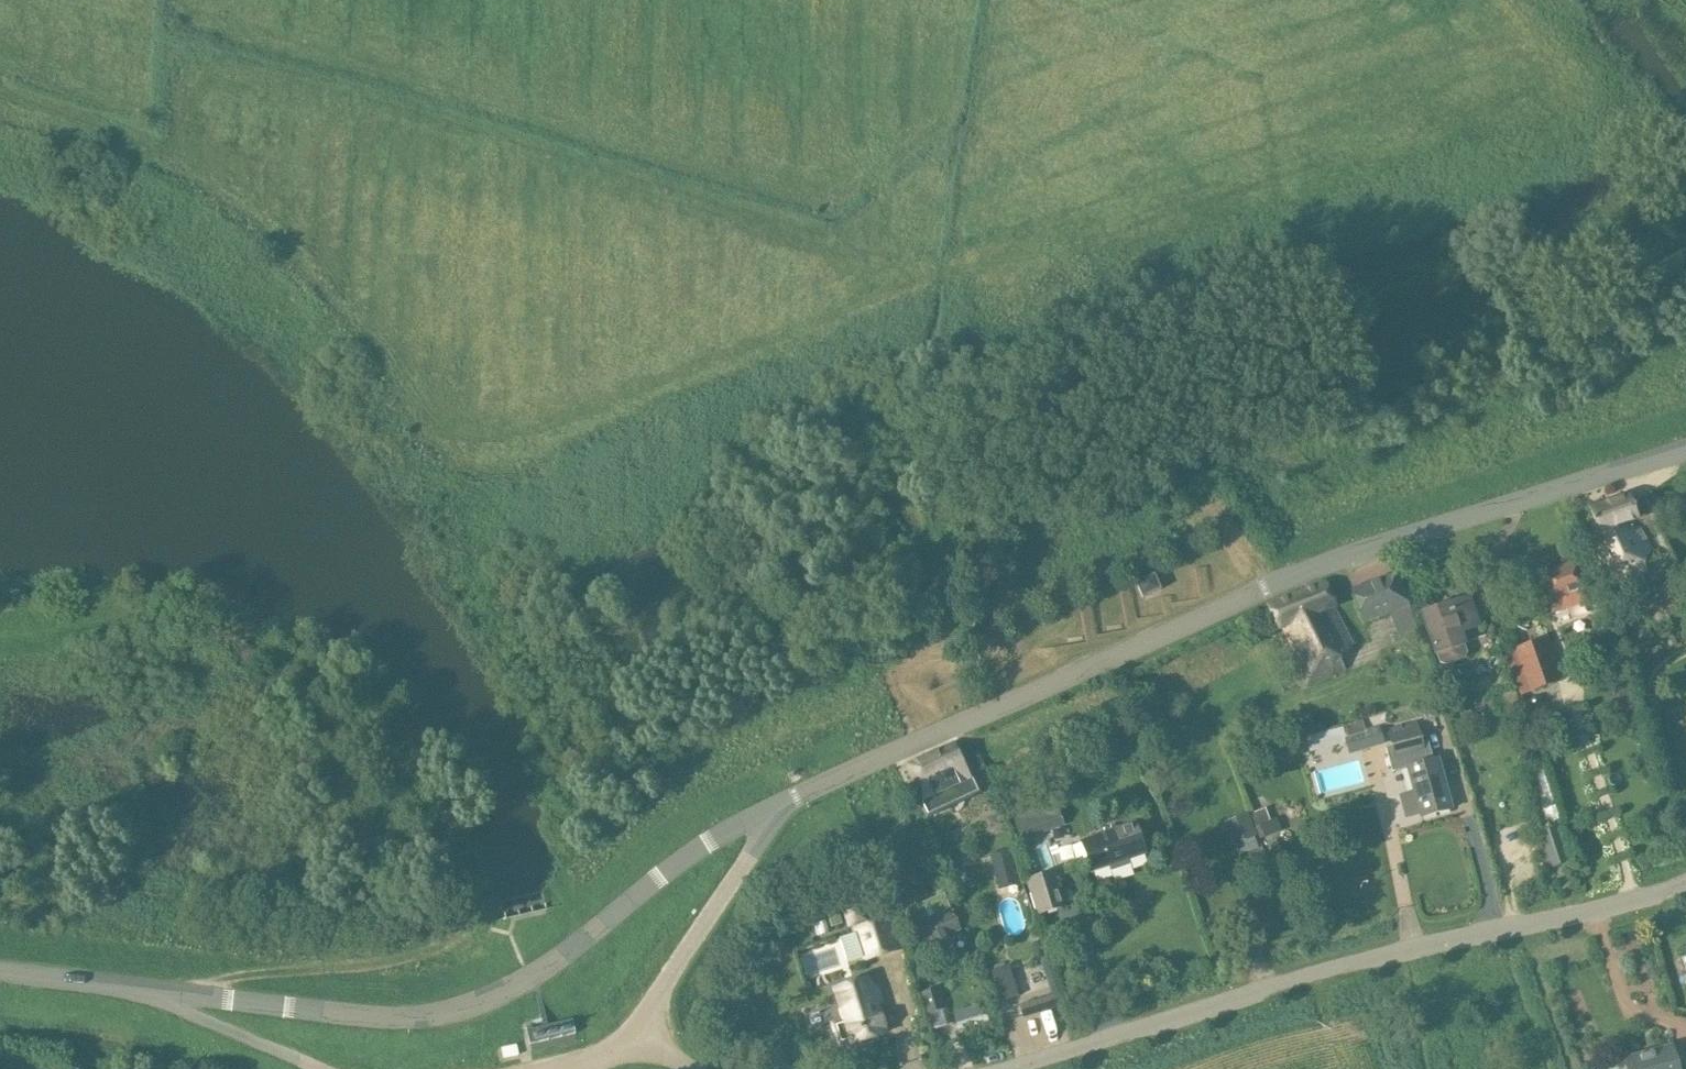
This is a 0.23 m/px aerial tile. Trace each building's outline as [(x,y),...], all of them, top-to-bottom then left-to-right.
[(1651,552),(1638,520),(1629,496),(1588,511),(1597,535),(1584,540),(1608,589),(1649,574),(1645,563),(1651,552)] [(1565,611),(1561,599),(1582,592),(1571,563),(1552,570),(1552,569),(1538,574),(1548,604),(1553,615),(1565,611)] [(1351,587),(1364,619),(1408,601),(1395,569),(1351,587)] [(1155,573),(1136,581),(1143,598),(1162,589),(1155,573)] [(1352,645),(1335,605),(1335,602),(1326,583),(1325,582),(1271,605),(1269,607),(1278,629),(1280,629),(1305,688),(1346,671),(1338,650),(1352,645)] [(1435,655),(1436,655),(1439,663),(1445,665),(1465,659),(1467,653),(1464,645),(1465,645),(1461,634),(1480,628),(1469,597),(1420,614),(1435,655)] [(1544,638),(1515,648),(1529,693),(1558,684),(1544,638)] [(1362,720),(1341,725),(1349,754),(1370,749),(1362,720)] [(1426,738),(1419,739),(1415,724),(1388,732),(1392,747),(1386,748),(1392,772),(1407,768),(1413,792),(1400,796),(1406,818),(1419,814),(1420,818),(1452,810),(1438,759),(1433,760),(1426,738)] [(1297,754),(1333,748),(1331,736),(1295,743),(1297,754)] [(900,770),(914,803),(917,802),(926,821),(983,794),(974,775),(968,778),(953,742),(900,770)] [(1521,775),(1538,831),(1533,833),(1547,871),(1572,861),(1560,824),(1541,767),(1521,775)] [(1013,815),(1020,839),(1064,826),(1057,802),(1013,815)] [(1261,833),(1273,832),(1271,811),(1227,816),(1231,856),(1263,852),(1261,833)] [(1146,854),(1135,823),(1081,842),(1092,873),(1110,866),(1112,871),(1129,865),(1128,860),(1146,854)] [(1004,887),(1020,883),(1010,849),(994,854),(1004,887)] [(1055,871),(1025,880),(1037,916),(1067,908),(1055,871)] [(945,895),(906,910),(913,929),(921,948),(932,943),(935,953),(941,967),(957,961),(951,947),(947,938),(960,933),(952,913),(945,895)] [(902,950),(892,916),(868,923),(861,902),(842,908),(848,928),(850,928),(852,933),(856,932),(864,961),(902,950)] [(1028,961),(1027,982),(1048,983),(1050,963),(1028,961)] [(1018,995),(1009,966),(992,971),(1001,1001),(1018,995)] [(835,991),(845,1021),(833,1025),(840,1047),(852,1043),(853,1045),(886,1034),(876,1006),(882,1004),(877,989),(872,990),(868,980),(835,991)] [(934,1028),(950,1023),(938,989),(923,994),(934,1028)] [(1062,1004),(1058,994),(1020,1006),(1024,1016),(1062,1004)] [(572,1035),(548,1041),(537,997),(534,998),(531,998),(542,1042),(528,1046),(530,1053),(574,1042),(572,1035)] [(959,1031),(986,1022),(981,1004),(953,1013),(959,1031)] [(1623,1060),(1625,1068),(1678,1068),(1672,1046),(1623,1060)]
